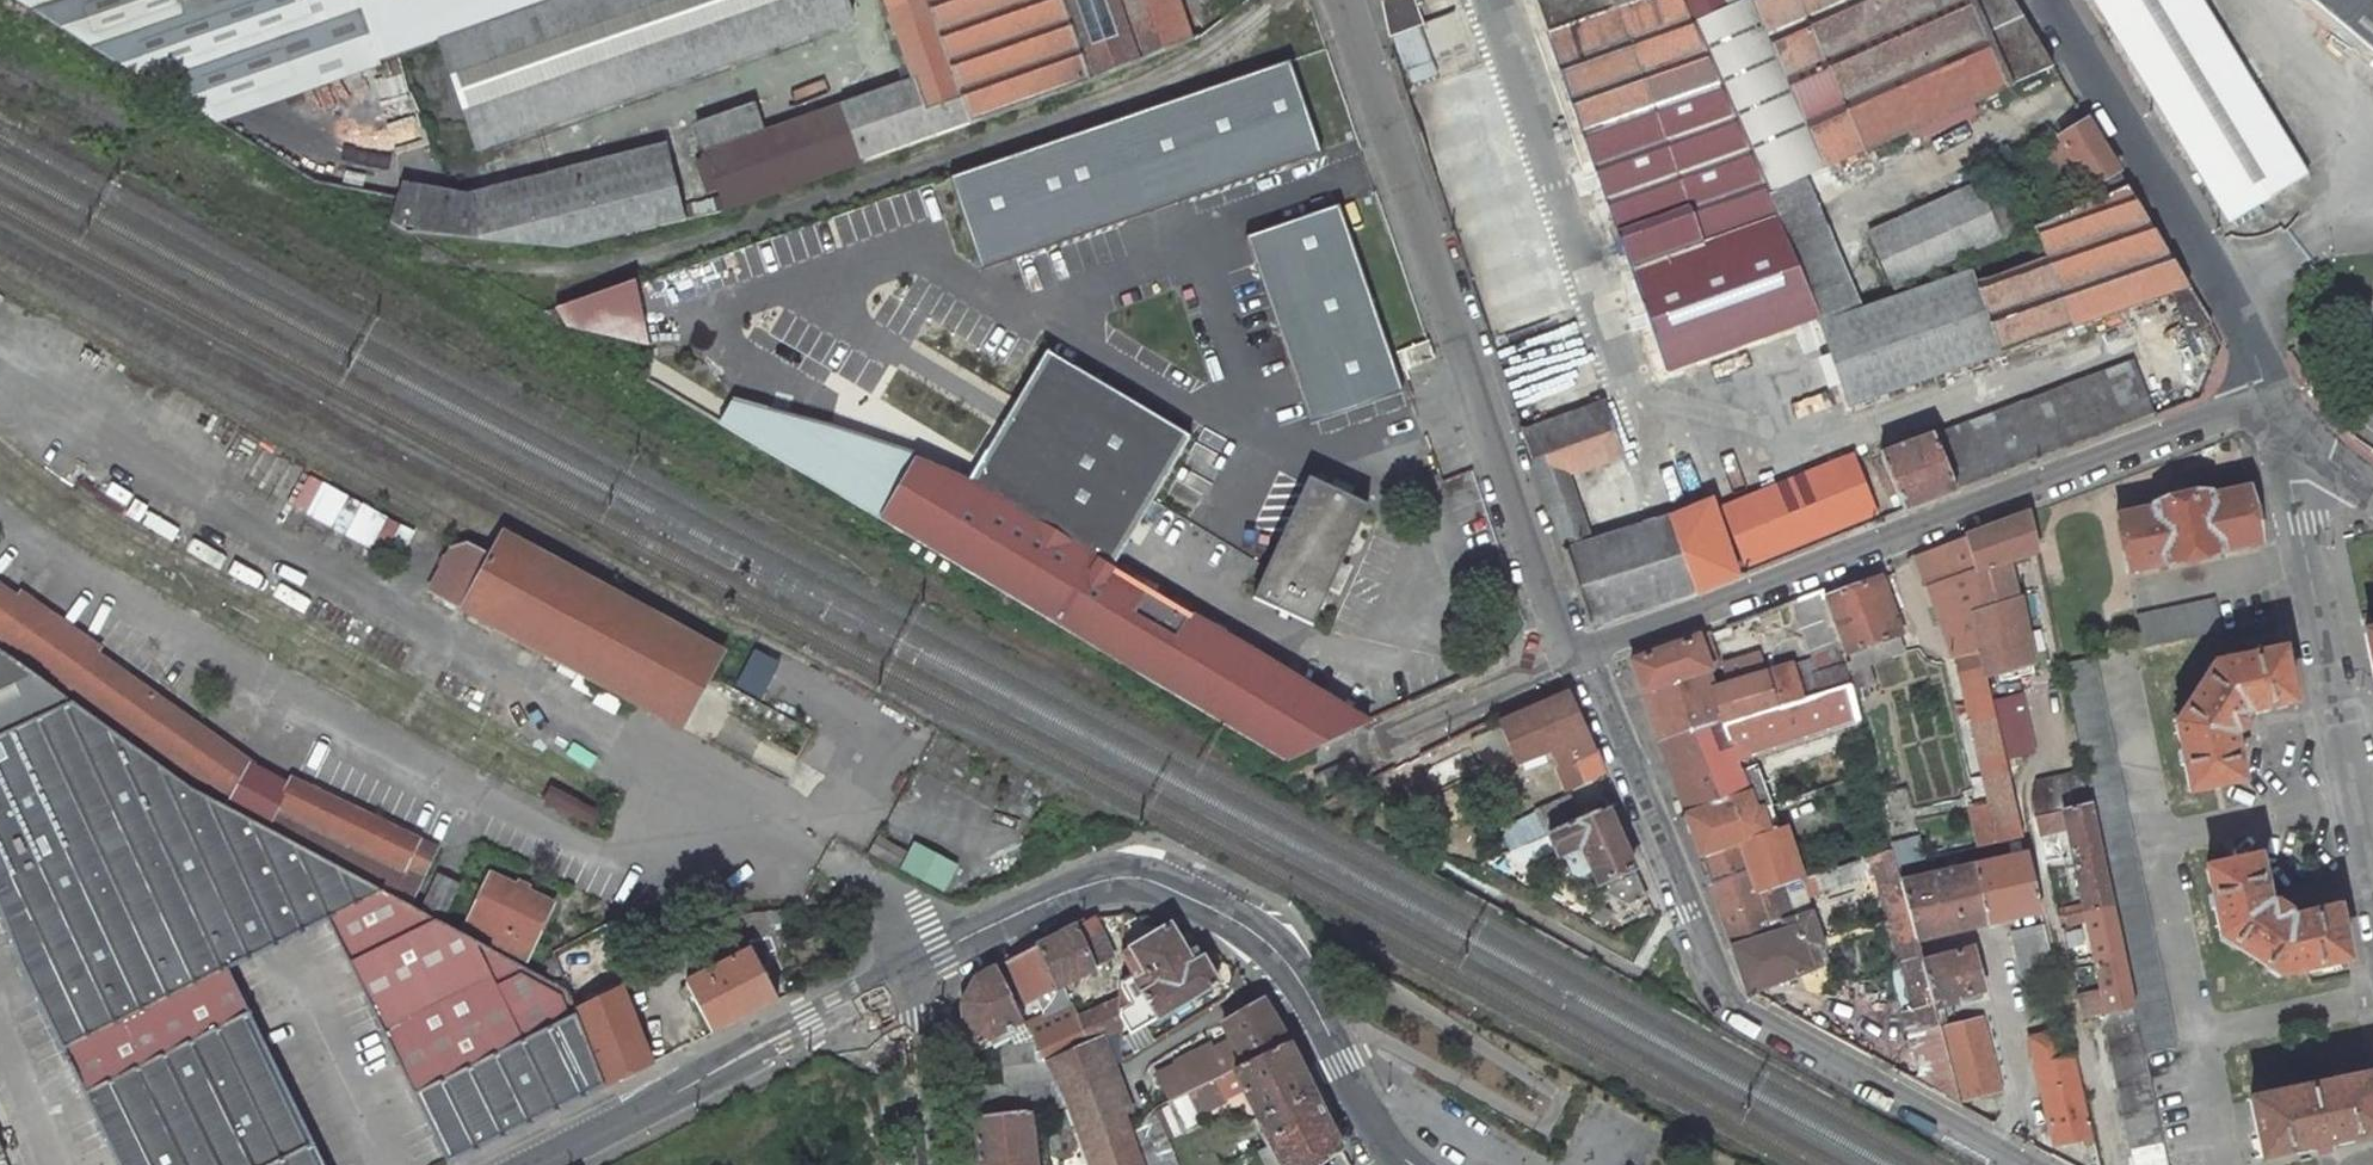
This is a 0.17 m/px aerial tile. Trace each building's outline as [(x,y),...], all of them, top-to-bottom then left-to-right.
[(212,123),(441,43),(564,0),(9,0),(212,123)] [(842,0),(564,0),(441,43),(478,146),(851,24),(842,0)] [(725,210),(850,167),(850,170),(1093,84),(1189,46),(1173,0),(887,0),(915,79),(762,134),(707,153),(725,210)] [(1386,37),(1419,25),(1414,12),(1419,11),(1415,0),(1376,0),(1386,37)] [(1814,315),(1783,242),(1677,0),(1531,0),(1665,369),(1814,315)] [(1783,242),(1819,227),(1822,226),(1800,174),(2051,66),(2010,0),(1677,0),(1783,242)] [(2200,0),(2092,0),(2225,224),(2305,176),(2200,0)] [(2372,54),(2372,0),(2308,0),(2372,54)] [(956,185),(985,269),(1324,156),(1292,68),(956,185)] [(405,108),(398,84),(370,92),(377,116),(405,108)] [(1448,144),(1496,127),(1484,94),(1437,110),(1448,144)] [(753,105),(697,123),(707,153),(762,134),(753,105)] [(1412,118),(1424,152),(1448,144),(1437,110),(1412,118)] [(2087,124),(2058,140),(2072,164),(2065,169),(2083,202),(2124,184),(2087,124)] [(625,171),(670,160),(664,136),(619,147),(625,171)] [(625,171),(467,210),(476,242),(569,249),(686,220),(670,160),(625,171)] [(2039,248),(1967,274),(1966,269),(1817,321),(1846,406),(2157,298),(2187,288),(2124,184),(2083,202),(2030,225),(2039,248)] [(1986,203),(1979,185),(1868,233),(1891,286),(2000,238),(1986,203)] [(1986,203),(2000,238),(2017,231),(2003,195),(1986,203)] [(397,236),(460,241),(451,214),(398,201),(390,232),(397,236)] [(1252,244),(1314,424),(1407,395),(1344,208),(1252,244)] [(451,214),(460,241),(476,242),(467,210),(451,214)] [(1853,303),(1819,227),(1783,242),(1814,315),(1816,319),(1853,303)] [(561,326),(645,347),(633,280),(555,308),(561,326)] [(2208,323),(2187,288),(2157,298),(2180,336),(2208,323)] [(1402,375),(1430,366),(1423,346),(1395,355),(1402,375)] [(991,501),(1073,364),(1049,350),(965,489),(991,501)] [(1952,486),(2148,410),(2128,359),(1930,436),(1952,486)] [(1191,435),(1073,364),(991,501),(965,489),(911,464),(906,474),(877,521),(1281,763),(1366,725),(1111,572),(1191,435)] [(1663,521),(1588,545),(1563,473),(1665,438),(1644,380),(1629,385),(1632,391),(1575,412),(1574,409),(1520,428),(1516,430),(1585,626),(1691,593),(1733,572),(1709,500),(1663,521)] [(715,425),(834,495),(877,521),(906,474),(911,464),(914,461),(775,414),(728,404),(715,425)] [(1925,438),(1922,431),(1879,445),(1882,454),(1925,438)] [(1900,509),(1904,508),(1953,489),(1952,486),(1930,436),(1925,438),(1882,454),(1876,456),(1900,509)] [(1875,510),(1853,455),(1721,506),(1742,561),(1875,510)] [(380,554),(397,521),(308,475),(291,507),(380,554)] [(1312,628),(1365,508),(1306,481),(1253,601),(1312,628)] [(2209,489),(2207,481),(2156,492),(2158,500),(2209,489)] [(2257,543),(2246,485),(2115,515),(2127,572),(2257,543)] [(2028,512),(1965,536),(1976,569),(1988,606),(1972,610),(1981,643),(1977,644),(1979,656),(2002,757),(2027,751),(2027,732),(2011,662),(2028,657),(2006,558),(2035,548),(2028,512)] [(429,590),(676,722),(716,647),(506,533),(498,548),(492,559),(469,547),(451,550),(429,590)] [(1943,544),(1954,577),(1961,574),(1976,569),(1965,536),(1943,544)] [(1976,569),(1961,574),(1972,610),(1988,606),(1976,569)] [(1840,654),(1898,632),(1877,578),(1820,598),(1840,654)] [(71,694),(76,688),(235,796),(257,764),(97,656),(100,652),(22,599),(19,603),(0,589),(0,644),(71,694)] [(2223,631),(2217,598),(2137,614),(2143,647),(2223,631)] [(1738,636),(1772,623),(1767,610),(1733,622),(1738,636)] [(1981,643),(1972,610),(1956,613),(1964,659),(1979,656),(1977,644),(1981,643)] [(1657,738),(1800,697),(1790,663),(1709,689),(1702,673),(1708,671),(1692,637),(1629,660),(1657,738)] [(1915,644),(1843,671),(1847,684),(1849,692),(1923,663),(1915,644)] [(2291,699),(2280,650),(2212,665),(2173,723),(2188,791),(2241,780),(2230,731),(2236,730),(2245,714),(2244,708),(2291,699)] [(21,960),(120,1164),(324,1164),(229,966),(330,919),(450,1163),(607,1086),(575,1012),(566,992),(392,898),(268,832),(254,824),(238,816),(197,794),(0,651),(0,905),(21,960)] [(1964,659),(1955,661),(1994,842),(2020,835),(2002,757),(1979,656),(1964,659)] [(2176,1048),(2093,657),(2059,664),(2082,771),(2141,1055),(2176,1048)] [(1815,693),(1809,673),(1805,658),(1790,663),(1800,697),(1815,693)] [(1841,663),(1809,673),(1815,693),(1847,684),(1843,671),(1841,663)] [(1737,761),(1856,717),(1849,692),(1847,684),(1815,693),(1800,697),(1723,720),(1737,761)] [(1571,696),(1503,726),(1518,765),(1550,751),(1567,792),(1607,774),(1571,696)] [(1657,738),(1684,815),(1747,790),(1737,761),(1723,720),(1657,738)] [(2082,771),(2034,781),(2029,796),(2037,831),(2063,825),(2080,902),(2082,913),(2062,918),(2064,926),(2083,922),(2101,1001),(2103,1012),(2098,1013),(2131,1164),(2164,1164),(2141,1055),(2082,771)] [(254,824),(274,785),(259,776),(238,816),(254,824)] [(295,778),(268,832),(392,898),(422,841),(295,778)] [(1747,790),(1684,815),(1700,860),(1742,845),(1764,838),(1747,790)] [(1587,794),(1549,811),(1559,835),(1598,818),(1587,794)] [(1580,875),(1625,911),(1646,904),(1610,812),(1598,818),(1559,835),(1568,856),(1572,855),(1580,875)] [(896,869),(940,889),(953,862),(909,842),(896,869)] [(1700,860),(1731,946),(1769,933),(1767,927),(1760,904),(1756,891),(1742,845),(1700,860)] [(1486,849),(1480,854),(1491,866),(1498,863),(1486,849)] [(1901,875),(1894,850),(1879,855),(1885,880),(1897,877),(1901,875)] [(2036,906),(2024,850),(1903,881),(1898,883),(1913,936),(2036,906)] [(2276,972),(2345,958),(2334,906),(2287,916),(2284,913),(2286,911),(2271,900),(2269,903),(2266,899),(2256,852),(2203,864),(2217,930),(2276,972)] [(424,870),(407,905),(428,915),(445,880),(424,870)] [(556,907),(495,876),(474,918),(468,931),(527,963),(556,907)] [(1913,936),(1898,883),(1897,877),(1885,880),(1878,882),(1913,1015),(1903,1017),(1908,1034),(1937,1027),(1936,1023),(1932,1007),(1919,960),(1913,936)] [(1792,893),(1801,891),(1798,878),(1789,881),(1792,893)] [(1760,904),(1784,896),(1780,883),(1756,891),(1760,904)] [(1767,927),(1792,918),(1784,896),(1760,904),(1767,927)] [(2080,902),(2052,909),(2054,919),(2062,918),(2082,913),(2080,902)] [(2051,973),(2040,921),(2010,928),(2021,980),(2051,973)] [(1098,922),(1040,950),(1058,992),(1102,970),(1111,966),(1098,922)] [(1731,946),(1746,988),(1809,967),(1817,964),(1812,949),(1820,946),(1816,932),(1799,938),(1794,924),(1769,933),(1731,946)] [(1131,1041),(1218,991),(1202,965),(1193,971),(1171,932),(1122,961),(1134,984),(1121,992),(1121,1023),(1131,1041)] [(762,947),(688,983),(693,992),(713,1034),(780,1001),(764,969),(771,965),(762,947)] [(1976,989),(1966,948),(1919,960),(1932,1007),(1942,1005),(1940,998),(1976,989)] [(1040,950),(1007,966),(1026,1007),(1058,992),(1040,950)] [(1106,1010),(1076,1023),(1090,1051),(1096,1048),(1121,1035),(1121,1023),(1121,992),(1122,961),(1111,966),(1102,970),(1106,1010)] [(1027,1027),(999,970),(980,979),(967,1006),(972,1053),(1018,1031),(1026,1050),(1004,1058),(1005,1096),(977,1098),(980,1120),(1032,1117),(1066,1115),(1045,1072),(1026,1034),(1023,1028),(1027,1027)] [(693,992),(688,983),(681,986),(685,996),(693,992)] [(653,1064),(623,990),(575,1012),(607,1086),(653,1064)] [(2101,1001),(2073,1007),(2075,1018),(2098,1013),(2103,1012),(2101,1001)] [(1946,1020),(1942,1005),(1932,1007),(1936,1023),(1946,1020)] [(1291,1046),(1264,1007),(1225,1030),(1233,1047),(1245,1070),(1291,1046)] [(1045,1072),(1090,1051),(1076,1023),(1070,1013),(1026,1034),(1045,1072)] [(1999,1088),(1980,1018),(1944,1028),(1963,1098),(1999,1088)] [(1908,1034),(1923,1086),(1958,1105),(1937,1027),(1908,1034)] [(2054,1029),(2025,1036),(2049,1141),(2088,1131),(2070,1052),(2059,1056),(2054,1029)] [(1291,1046),(1245,1070),(1236,1075),(1252,1110),(1264,1135),(1270,1149),(1278,1164),(1330,1164),(1345,1156),(1291,1046)] [(1245,1070),(1233,1047),(1212,1058),(1209,1053),(1176,1070),(1177,1072),(1191,1098),(1215,1086),(1229,1079),(1236,1075),(1245,1070)] [(1086,1164),(1143,1164),(1137,1150),(1096,1048),(1090,1051),(1045,1072),(1066,1115),(1086,1164)] [(1171,1108),(1191,1098),(1177,1072),(1157,1082),(1171,1108)] [(2370,1073),(2247,1098),(2258,1155),(2372,1131),(2372,1090),(2370,1073)] [(1252,1110),(1236,1075),(1229,1079),(1230,1081),(1216,1089),(1231,1120),(1252,1110)] [(1166,1111),(1181,1144),(1231,1120),(1216,1089),(1215,1086),(1191,1098),(1171,1108),(1166,1111)] [(1032,1117),(980,1120),(984,1164),(1039,1164),(1032,1117)] [(1256,1140),(1262,1152),(1270,1149),(1264,1135),(1256,1140)] [(1169,1152),(1154,1157),(1150,1146),(1137,1150),(1143,1164),(1174,1164),(1169,1152)]
